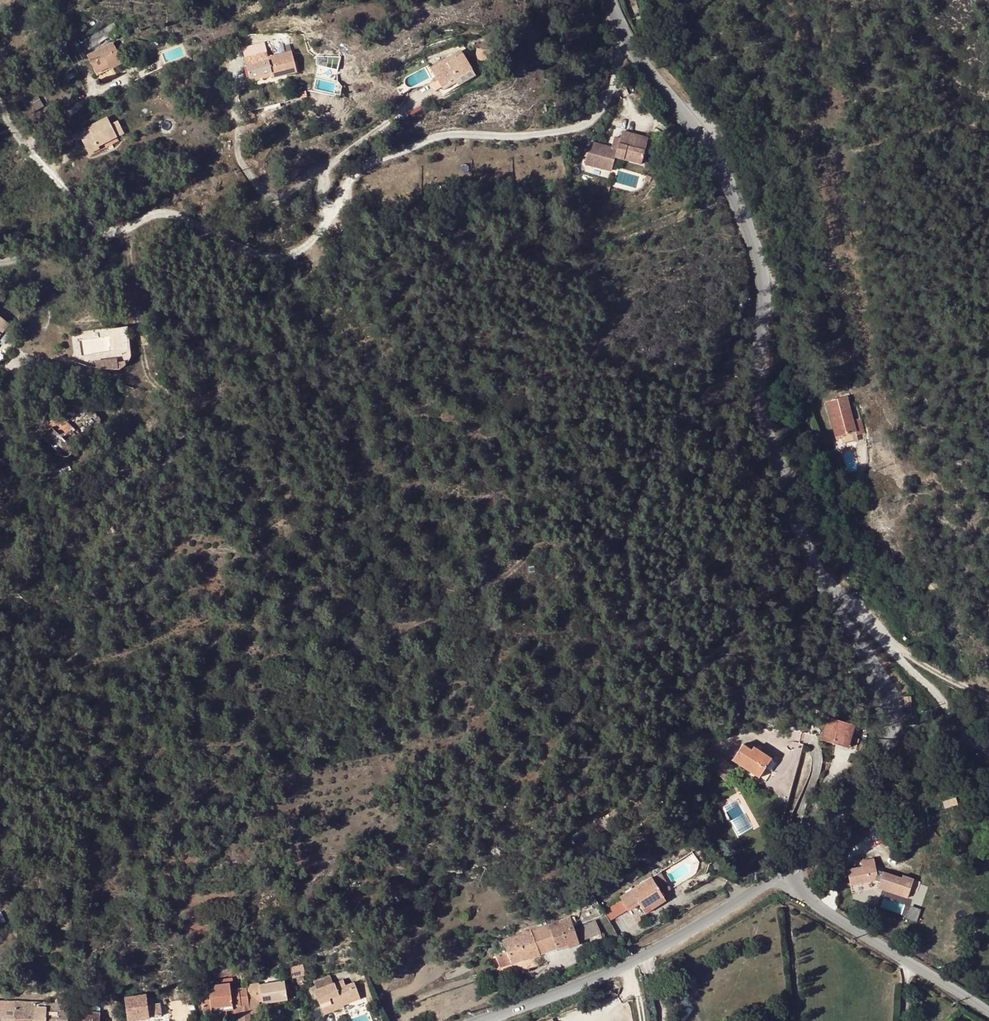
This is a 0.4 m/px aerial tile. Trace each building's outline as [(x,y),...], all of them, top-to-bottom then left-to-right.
[(118,31),(114,23),(84,42),(88,51),(109,38),(108,37),(118,31)] [(96,74),(110,68),(108,64),(121,58),(114,43),(87,56),(96,74)] [(494,51),(489,51),(478,49),(477,61),(486,62),(494,61),(494,51)] [(246,59),(251,79),(277,73),(278,78),(286,76),(285,73),(297,70),(292,52),(269,58),(267,53),(246,59)] [(476,76),(461,52),(432,70),(447,94),(476,76)] [(124,63),(121,58),(108,64),(110,68),(110,70),(124,63)] [(278,78),(277,73),(251,79),(252,83),(273,78),(274,79),(278,78)] [(28,103),(24,105),(27,108),(40,101),(37,97),(28,103)] [(43,107),(40,101),(27,108),(31,115),(43,107)] [(88,137),(81,140),(89,154),(100,149),(98,147),(106,143),(104,139),(115,133),(117,138),(124,134),(118,122),(111,125),(107,118),(84,130),(88,137)] [(645,156),(649,138),(623,131),(621,138),(616,136),(613,146),(593,141),(592,141),(585,165),(593,167),(610,172),(613,172),(616,158),(643,164),(645,156)] [(115,133),(104,139),(106,143),(117,138),(115,133)] [(10,325),(0,317),(0,337),(10,325)] [(2,346),(16,330),(10,325),(0,337),(0,345),(2,346)] [(97,368),(113,370),(119,370),(118,360),(96,362),(97,368)] [(846,397),(826,402),(832,424),(836,423),(839,436),(852,433),(856,432),(853,421),(846,397)] [(76,406),(73,422),(80,423),(81,419),(89,420),(91,409),(76,406)] [(59,414),(50,423),(53,426),(43,435),(65,457),(74,447),(64,437),(73,428),(59,414)] [(853,421),(856,432),(857,435),(865,433),(861,419),(857,419),(853,421)] [(847,734),(850,735),(852,725),(829,718),(823,737),(847,736),(847,734)] [(852,735),(855,726),(852,725),(850,735),(847,734),(847,736),(852,735)] [(843,747),(848,748),(851,740),(852,737),(852,735),(847,736),(843,747)] [(823,737),(822,740),(835,744),(843,747),(847,736),(823,737)] [(743,745),(733,761),(759,778),(767,766),(763,764),(768,756),(760,751),(758,755),(752,750),(743,745)] [(772,758),(768,756),(763,764),(767,766),(772,758)] [(851,885),(880,880),(875,857),(861,860),(862,865),(847,868),(851,885)] [(633,881),(642,874),(638,869),(629,875),(633,881)] [(883,871),(880,891),(912,896),(915,876),(883,871)] [(663,898),(652,879),(632,891),(643,910),(650,905),(663,898)] [(653,910),(650,905),(643,910),(645,914),(653,910)] [(912,905),(907,916),(916,920),(921,909),(912,905)] [(504,943),(508,954),(512,964),(567,945),(569,949),(579,945),(571,918),(509,940),(504,943)] [(601,934),(596,921),(578,929),(583,941),(601,934)] [(497,958),(501,968),(512,964),(508,954),(497,958)] [(313,982),(316,991),(333,984),(330,976),(313,982)] [(344,981),(333,984),(316,991),(323,1010),(342,1003),(343,1005),(360,999),(354,984),(346,987),(344,981)] [(288,1002),(286,983),(260,986),(262,1005),(288,1002)] [(204,1013),(227,1010),(234,1010),(234,1014),(240,1014),(240,1020),(251,1020),(247,988),(231,989),(230,985),(222,985),(200,988),(204,1013)] [(148,1006),(146,995),(125,998),(128,1020),(160,1016),(159,1005),(148,1006)] [(70,996),(57,996),(56,1004),(47,1003),(46,1020),(69,1020),(70,996)] [(16,1002),(0,1001),(0,1020),(16,1020),(16,1002)] [(36,1003),(16,1002),(16,1020),(35,1020),(36,1003)] [(35,1020),(46,1020),(47,1003),(36,1003),(35,1020)] [(344,1008),(343,1005),(342,1003),(323,1010),(324,1015),(344,1008)] [(227,1017),(227,1010),(204,1013),(204,1020),(227,1017)]
